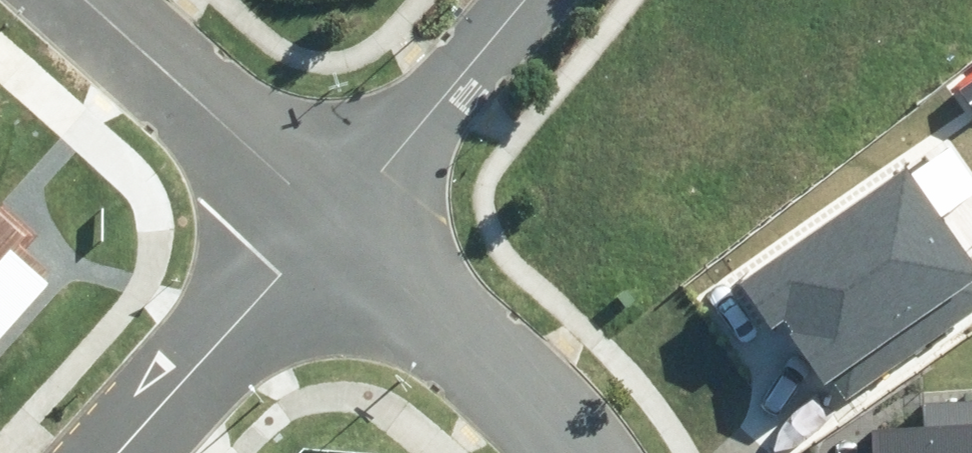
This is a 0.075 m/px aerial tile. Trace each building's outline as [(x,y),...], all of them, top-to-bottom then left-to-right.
[(846,401),(971,316),(971,266),(904,167),(732,284),(766,333),(781,323),(825,387),(833,382),(846,401)] [(0,261),(0,335),(50,284),(10,249),(0,261)] [(922,403),(924,427),(871,430),(872,452),(971,452),(971,401),(922,403)]
